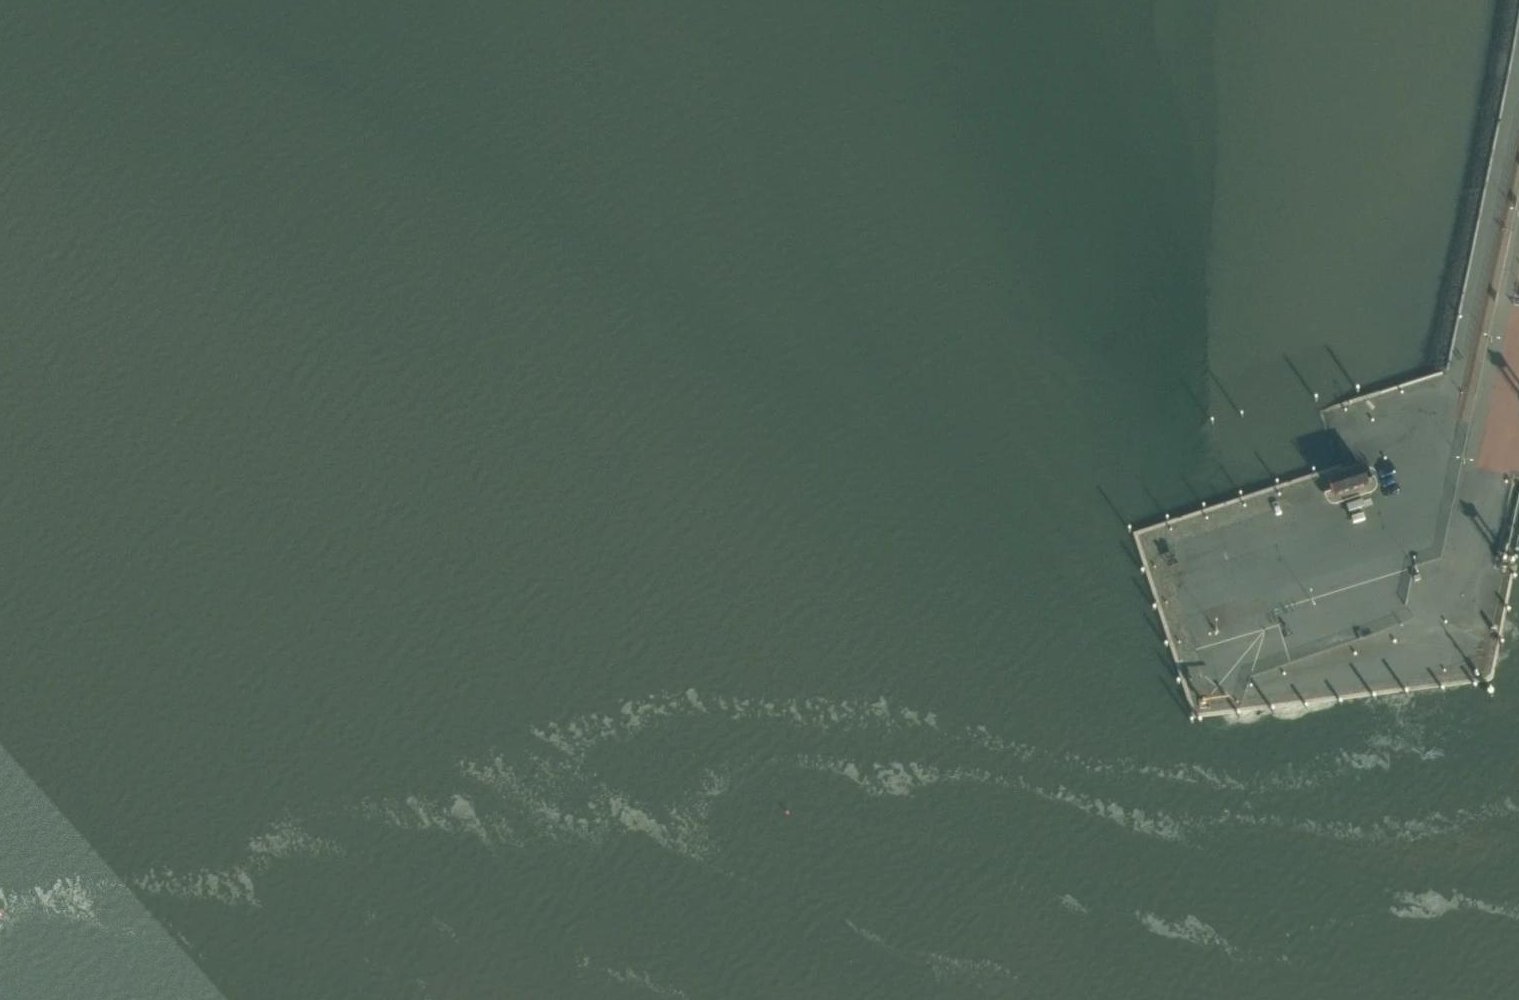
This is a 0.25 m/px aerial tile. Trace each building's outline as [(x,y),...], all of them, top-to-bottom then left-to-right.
[(1363,468),(1328,479),(1334,499),(1369,487),(1363,468)]
